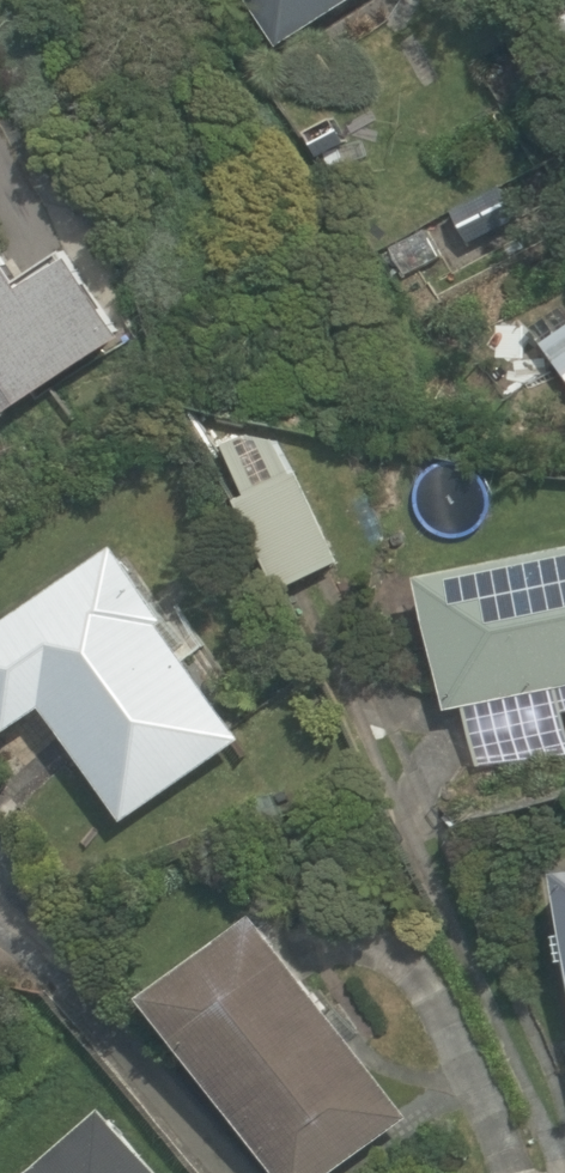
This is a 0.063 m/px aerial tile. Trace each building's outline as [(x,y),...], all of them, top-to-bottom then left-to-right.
[(287,52),(370,0),(254,0),(287,52)] [(142,354),(50,175),(0,201),(0,428),(142,354)] [(549,336),(564,362),(564,326),(549,336)] [(322,459),(232,487),(267,598),(357,569),(322,459)] [(150,550),(0,638),(0,681),(32,736),(70,714),(134,826),(266,750),(150,550)] [(451,578),(479,719),(564,702),(564,555),(451,578)] [(296,918),(172,1003),(290,1172),(357,1172),(435,1118),(296,918)] [(144,1118),(74,1172),(187,1172),(144,1118)]
